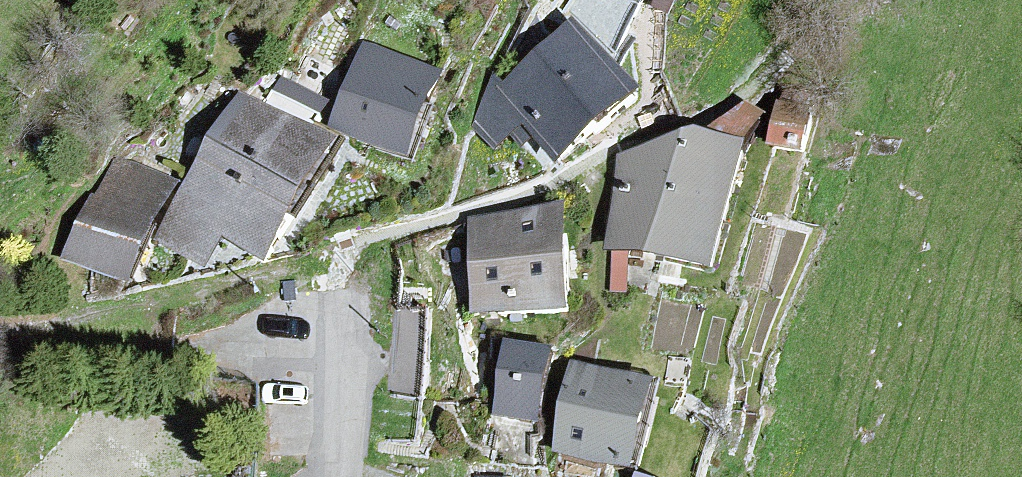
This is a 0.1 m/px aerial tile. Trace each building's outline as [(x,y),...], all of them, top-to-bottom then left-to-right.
[(575,7),(611,47),(636,0),(580,0),(575,7)] [(636,91),(574,22),(508,87),(493,73),(475,121),(498,144),(512,132),(524,143),(534,135),(557,160),(636,91)] [(405,153),(437,73),(367,46),(336,126),(405,153)] [(329,139),(244,91),(163,234),(206,259),(222,231),(263,255),(309,174),(329,139)] [(819,114),(774,105),(767,142),(811,152),(819,114)] [(708,264),(741,144),(690,132),(621,158),(611,247),(708,264)] [(128,279),(169,182),(118,161),(100,203),(93,200),(70,255),(128,279)] [(561,207),(471,220),(476,314),(568,307),(561,207)] [(547,350),(506,344),(495,415),(536,421),(547,350)] [(648,381),(573,365),(556,451),(631,466),(648,381)]
